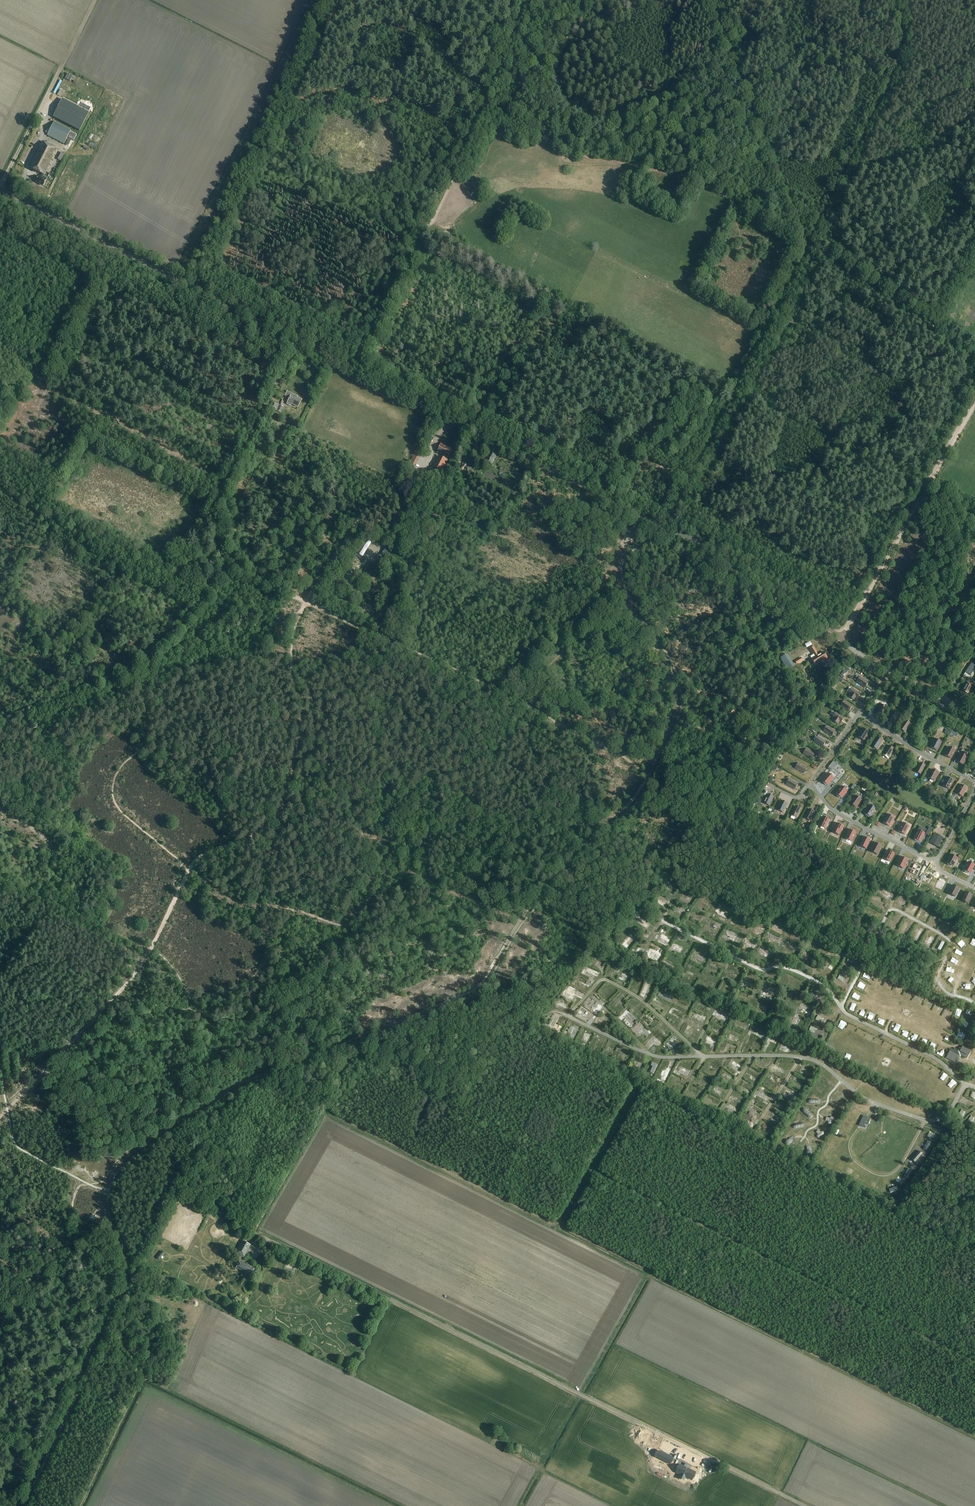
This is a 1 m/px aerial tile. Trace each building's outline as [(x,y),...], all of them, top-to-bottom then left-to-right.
[(88,89),(83,99),(86,101),(91,91),(88,89)] [(62,98),(52,116),(79,130),(89,112),(62,98)] [(71,131),(54,122),(47,135),(64,144),(71,131)] [(70,132),(68,138),(73,141),(76,135),(70,132)] [(44,175),(57,149),(42,142),(29,167),(42,173),(40,177),(38,176),(35,182),(43,186),(47,179),(43,177),(44,175)] [(290,397),(287,402),(286,404),(290,406),(291,404),(298,407),(301,400),(295,397),(295,396),(287,392),(285,395),(290,397)] [(275,403),(270,414),(272,415),(274,409),(281,412),(283,407),(275,403)] [(442,472),(448,460),(447,460),(448,458),(449,458),(453,449),(441,444),(437,452),(445,456),(444,458),(439,456),(433,467),(442,472)] [(414,467),(422,453),(419,451),(421,449),(418,447),(416,450),(409,464),(414,467)] [(483,456),(482,459),(486,461),(486,462),(492,465),(496,456),(490,453),(487,458),(483,456)] [(465,461),(461,469),(463,470),(464,467),(465,468),(472,471),(473,469),(467,466),(468,462),(465,461)] [(425,480),(421,484),(425,488),(429,484),(425,480)] [(363,557),(372,542),(366,538),(356,553),(363,557)] [(816,665),(820,663),(827,658),(823,652),(818,655),(812,646),(809,648),(814,655),(810,657),(816,665)] [(786,655),(781,658),(788,670),(793,667),(795,666),(787,654),(786,655)] [(776,665),(780,664),(779,656),(771,657),(772,662),(775,662),(776,665)] [(974,674),(974,665),(972,663),(966,672),(973,676),(974,674)] [(865,688),(868,682),(860,677),(857,682),(865,688)] [(969,693),(973,686),(967,682),(962,690),(968,694),(968,692),(969,693)] [(857,699),(861,694),(852,688),(849,693),(850,694),(848,696),(854,700),(855,698),(857,699)] [(848,711),(852,706),(844,701),(840,706),(848,711)] [(881,716),(886,708),(881,704),(875,712),(881,716)] [(832,717),(833,718),(832,720),(838,724),(839,722),(841,723),(844,718),(836,712),(832,717)] [(892,723),(898,715),(892,712),(887,720),(892,723)] [(905,732),(910,724),(905,720),(899,728),(905,732)] [(831,736),(835,731),(827,726),(823,731),(831,736)] [(864,729),(863,729),(858,737),(864,741),(869,733),(868,732),(868,731),(865,729),(864,729)] [(822,747),(826,742),(818,736),(814,741),(822,747)] [(877,749),(882,741),(877,738),(871,746),(877,749)] [(940,740),(937,739),(936,739),(935,739),(930,747),(937,751),(941,742),(940,742),(940,740)] [(868,751),(872,743),(868,742),(867,747),(864,745),(862,749),(868,751)] [(888,759),(894,749),(889,746),(882,755),(888,759)] [(951,759),(955,750),(949,747),(944,755),(951,759)] [(812,759),(815,753),(806,749),(803,754),(812,759)] [(963,765),(967,757),(961,753),(956,762),(963,765)] [(804,773),(807,768),(798,763),(795,769),(804,773)] [(921,774),(925,766),(920,763),(915,771),(921,774)] [(909,767),(907,775),(913,776),(915,769),(909,767)] [(934,781),(939,773),(932,769),(930,774),(926,772),(924,775),(928,777),(928,778),(934,781)] [(827,785),(834,778),(828,773),(822,781),(823,781),(823,783),(825,785),(827,785)] [(948,778),(947,777),(942,786),(949,789),(954,781),(953,780),(952,779),(949,777),(948,778)] [(795,789),(798,784),(789,779),(786,785),(795,789)] [(966,787),(963,785),(962,785),(961,785),(956,793),(963,797),(967,788),(966,788),(966,787)] [(841,798),(842,798),(847,791),(842,786),(836,794),(837,794),(836,796),(840,798),(841,798)] [(769,806),(774,797),(768,794),(764,803),(769,806)] [(856,796),(855,796),(850,803),(856,808),(862,800),(861,799),(861,798),(858,796),(856,796)] [(783,812),(787,803),(782,801),(777,810),(783,812)] [(871,817),(876,809),(870,805),(864,813),(865,814),(865,815),(869,817),(870,817),(871,817)] [(796,818),(801,809),(795,806),(791,815),(796,818)] [(810,821),(815,812),(809,809),(804,818),(810,821)] [(883,823),(889,826),(894,818),(893,818),(893,817),(890,815),(889,815),(888,814),(883,823)] [(829,820),(823,817),(818,825),(825,828),(829,820)] [(832,832),(839,835),(843,827),(842,826),(842,825),(838,823),(837,824),(836,823),(832,832)] [(898,831),(905,835),(909,826),(908,826),(908,825),(905,823),(904,824),(903,823),(898,831)] [(918,830),(917,829),(912,837),(914,838),(914,839),(917,841),(918,840),(919,841),(923,832),(918,830)] [(845,838),(852,842),(856,833),(855,832),(855,831),(851,830),(850,830),(849,830),(845,838)] [(938,847),(942,839),(943,837),(935,833),(930,842),(938,847)] [(859,845),(866,849),(870,840),(869,840),(869,839),(866,837),(865,837),(864,837),(859,845)] [(878,855),(882,846),(875,842),(871,851),(878,855)] [(883,858),(890,862),(894,853),(888,850),(883,858)] [(958,858),(951,854),(947,863),(948,863),(948,864),(951,866),(952,866),(953,866),(958,858)] [(897,865),(903,869),(908,860),(906,860),(906,859),(903,857),(902,857),(901,857),(897,865)] [(969,873),(970,874),(974,865),(968,862),(964,870),(965,871),(965,872),(968,874),(969,873)] [(952,885),(948,893),(953,896),(954,897),(959,888),(958,888),(958,886),(954,884),(953,885),(952,885)] [(965,891),(960,900),(966,902),(967,903),(971,894),(970,894),(970,893),(967,891),(966,892),(965,891)] [(904,901),(899,910),(904,913),(909,904),(904,901)] [(637,931),(641,928),(632,919),(628,923),(637,931)] [(893,928),(892,931),(899,934),(903,925),(899,924),(896,929),(893,928)] [(720,932),(718,936),(728,941),(730,936),(720,932)] [(921,947),(925,938),(920,936),(916,945),(921,947)] [(661,946),(658,944),(659,942),(652,938),(649,942),(659,948),(661,946)] [(673,951),(665,946),(662,949),(670,955),(673,951)] [(687,956),(685,959),(695,964),(697,961),(687,956)] [(686,983),(688,978),(679,973),(676,979),(686,983)] [(735,985),(744,990),(746,986),(737,982),(735,985)] [(715,994),(719,985),(715,983),(710,992),(715,994)] [(778,987),(788,992),(789,989),(780,984),(778,987)] [(599,1004),(608,996),(605,992),(596,1000),(599,1004)] [(610,999),(603,1006),(606,1009),(613,1001),(610,999)] [(595,1013),(598,1018),(600,1016),(593,1007),(583,1014),(587,1019),(595,1013)] [(629,1017),(636,1010),(632,1007),(626,1014),(629,1017)] [(767,1021),(772,1012),(769,1010),(763,1020),(767,1021)] [(666,1011),(664,1015),(674,1021),(676,1017),(666,1011)] [(691,1017),(693,1015),(685,1011),(683,1014),(687,1016),(685,1018),(690,1021),(689,1023),(693,1025),(696,1019),(691,1017)] [(611,1019),(613,1021),(617,1018),(625,1027),(629,1023),(621,1014),(620,1014),(618,1012),(611,1019)] [(542,1028),(546,1029),(551,1019),(547,1017),(542,1028)] [(594,1017),(589,1024),(593,1027),(599,1021),(594,1017)] [(633,1023),(642,1027),(644,1023),(635,1018),(633,1023)] [(787,1018),(782,1028),(786,1030),(791,1021),(787,1018)] [(626,1033),(630,1036),(637,1029),(633,1026),(626,1033)] [(659,1041),(647,1030),(645,1033),(656,1044),(659,1041)] [(731,1042),(733,1037),(723,1032),(721,1037),(731,1042)] [(641,1050),(649,1041),(645,1037),(637,1046),(641,1050)] [(658,1046),(662,1050),(670,1043),(665,1039),(658,1046)] [(746,1044),(749,1046),(750,1043),(742,1040),(737,1051),(742,1053),(746,1044)] [(712,1052),(717,1054),(722,1046),(717,1043),(712,1052)] [(967,1058),(972,1049),(963,1045),(960,1051),(957,1052),(951,1049),(946,1058),(955,1062),(958,1056),(961,1055),(967,1058)] [(600,1046),(596,1054),(601,1056),(605,1048),(600,1046)] [(750,1066),(758,1070),(760,1066),(753,1062),(750,1066)] [(645,1076),(650,1066),(645,1064),(640,1074),(645,1076)] [(798,1074),(802,1077),(805,1073),(796,1067),(792,1073),(797,1076),(798,1074)] [(767,1073),(765,1075),(774,1081),(776,1078),(767,1073)] [(713,1080),(720,1085),(722,1082),(715,1077),(713,1080)] [(697,1086),(702,1088),(704,1082),(693,1078),(691,1086),(696,1088),(697,1086)] [(751,1094),(749,1098),(759,1105),(762,1101),(751,1094)] [(742,1109),(740,1113),(750,1118),(750,1116),(748,1115),(750,1112),(742,1109)] [(766,1115),(764,1118),(772,1123),(774,1120),(766,1115)] [(244,1257),(251,1244),(243,1240),(236,1252),(244,1257)] [(162,1252),(156,1258),(158,1260),(164,1254),(162,1252)] [(250,1276),(254,1269),(239,1261),(236,1267),(250,1276)] [(672,1457),(666,1454),(662,1461),(669,1464),(672,1457)] [(692,1469),(693,1466),(690,1465),(689,1468),(684,1465),(680,1473),(684,1475),(683,1478),(688,1480),(689,1478),(693,1480),(697,1472),(692,1469)]
